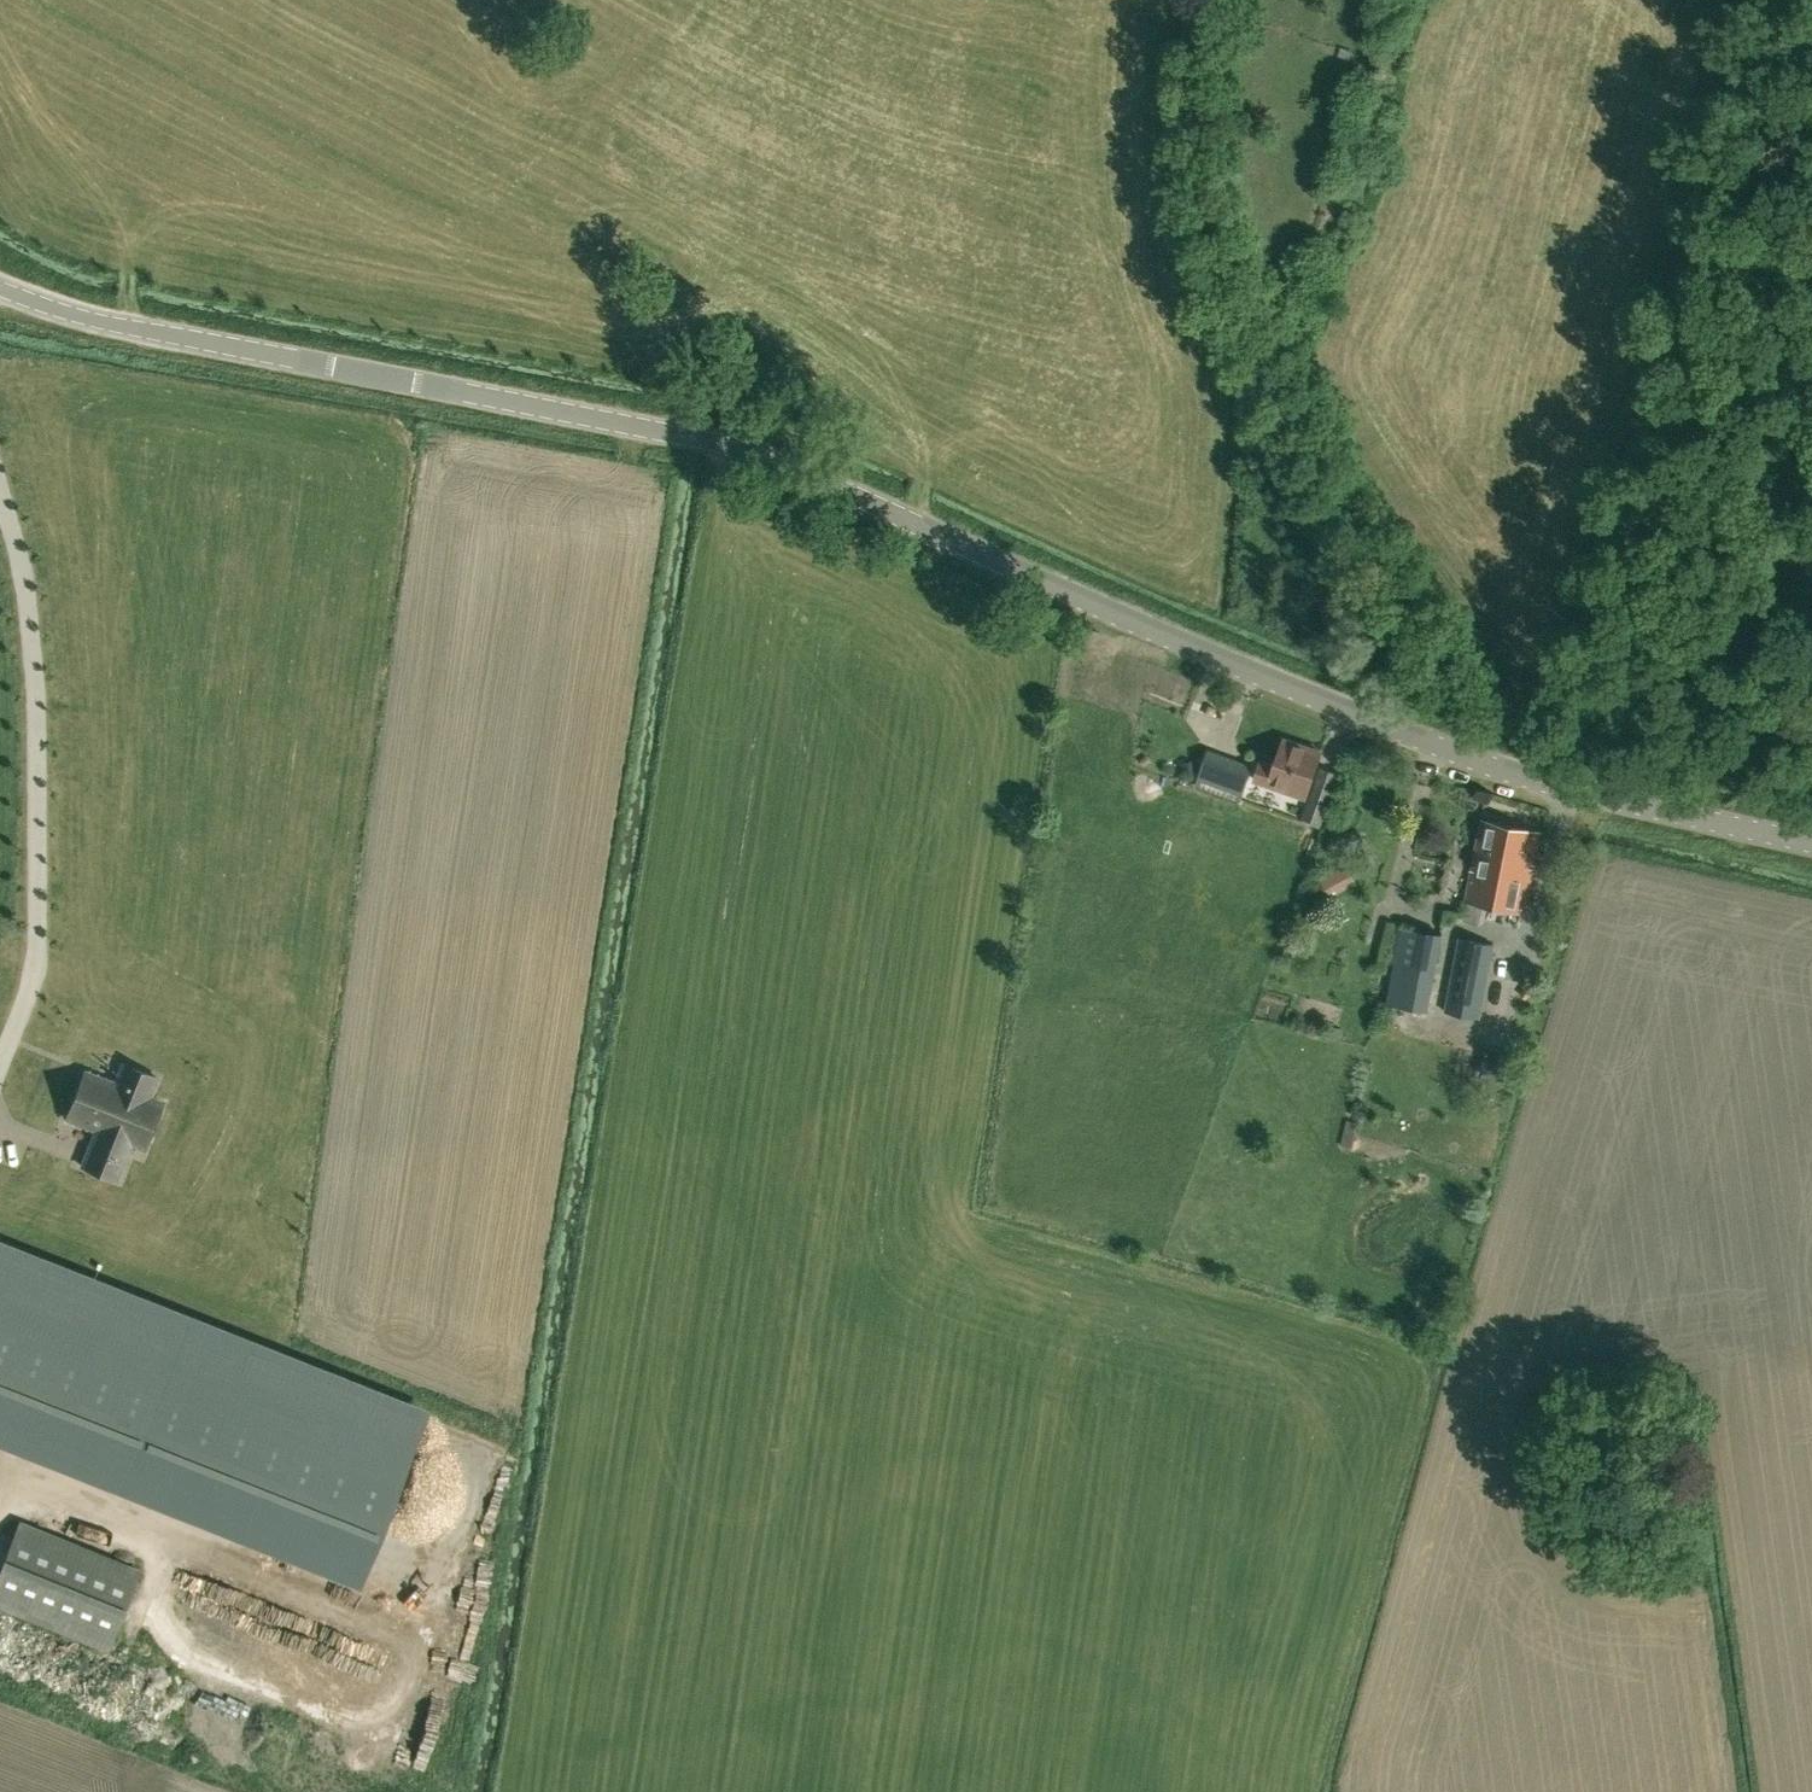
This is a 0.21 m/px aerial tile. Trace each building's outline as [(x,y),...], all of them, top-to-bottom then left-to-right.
[(1309,789),(1321,751),(1283,739),(1274,767),(1260,763),(1255,779),(1287,790),(1290,783),(1309,789)] [(1198,778),(1223,787),(1233,758),(1208,750),(1198,778)] [(1308,806),(1324,811),(1337,772),(1321,767),(1308,806)] [(1541,832),(1482,819),(1470,877),(1489,881),(1490,873),(1497,875),(1499,861),(1533,868),(1541,832)] [(1466,899),(1524,911),(1533,868),(1499,861),(1497,875),(1490,873),(1489,881),(1470,877),(1466,899)] [(1441,933),(1393,925),(1386,962),(1392,963),(1434,971),(1441,933)] [(1481,1017),(1495,944),(1459,937),(1445,1010),(1481,1017)] [(1433,972),(1392,963),(1386,1001),(1426,1009),(1433,972)] [(125,1086),(85,1070),(66,1116),(99,1129),(94,1141),(92,1140),(82,1164),(116,1178),(126,1154),(119,1151),(126,1133),(145,1141),(143,1146),(144,1147),(163,1101),(149,1096),(157,1075),(133,1066),(125,1086)] [(288,1332),(307,1281),(176,1234),(147,1314),(196,1332),(201,1318),(233,1329),(238,1316),(258,1323),(254,1335),(268,1340),(272,1327),(288,1332)] [(0,1252),(0,1288),(2,1282),(36,1295),(46,1271),(0,1252)] [(59,1280),(52,1300),(77,1309),(84,1290),(59,1280)] [(80,1399),(81,1412),(115,1411),(127,1411),(134,1393),(135,1418),(168,1431),(168,1443),(170,1443),(196,1443),(214,1396),(172,1380),(173,1398),(158,1399),(137,1391),(137,1385),(122,1379),(111,1379),(103,1399),(103,1379),(108,1366),(127,1365),(98,1354),(80,1399)] [(65,1436),(43,1485),(161,1537),(178,1498),(165,1492),(176,1466),(146,1453),(151,1444),(140,1439),(135,1452),(120,1446),(115,1458),(65,1436)] [(20,1522),(0,1573),(0,1603),(111,1647),(141,1570),(20,1522)]
